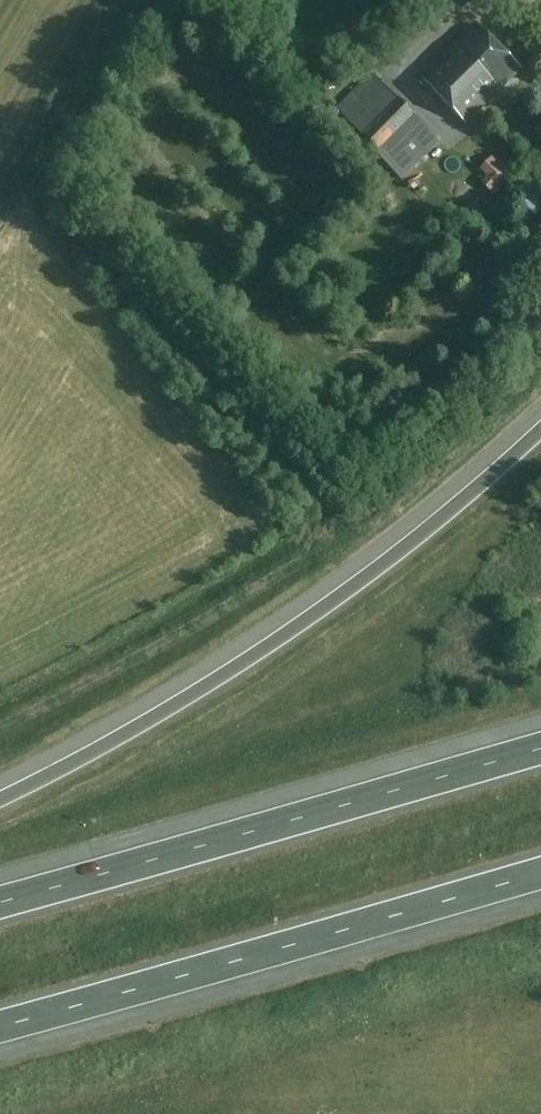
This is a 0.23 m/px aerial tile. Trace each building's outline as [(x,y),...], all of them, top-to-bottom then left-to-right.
[(521,70),(476,25),(421,79),(466,124),(521,70)] [(440,147),(375,77),(338,111),(403,181),(440,147)] [(438,169),(459,196),(474,184),(494,210),(513,195),(481,152),(467,162),(460,153),(438,169)] [(536,191),(515,210),(529,225),(540,213),(540,196),(536,191)]
